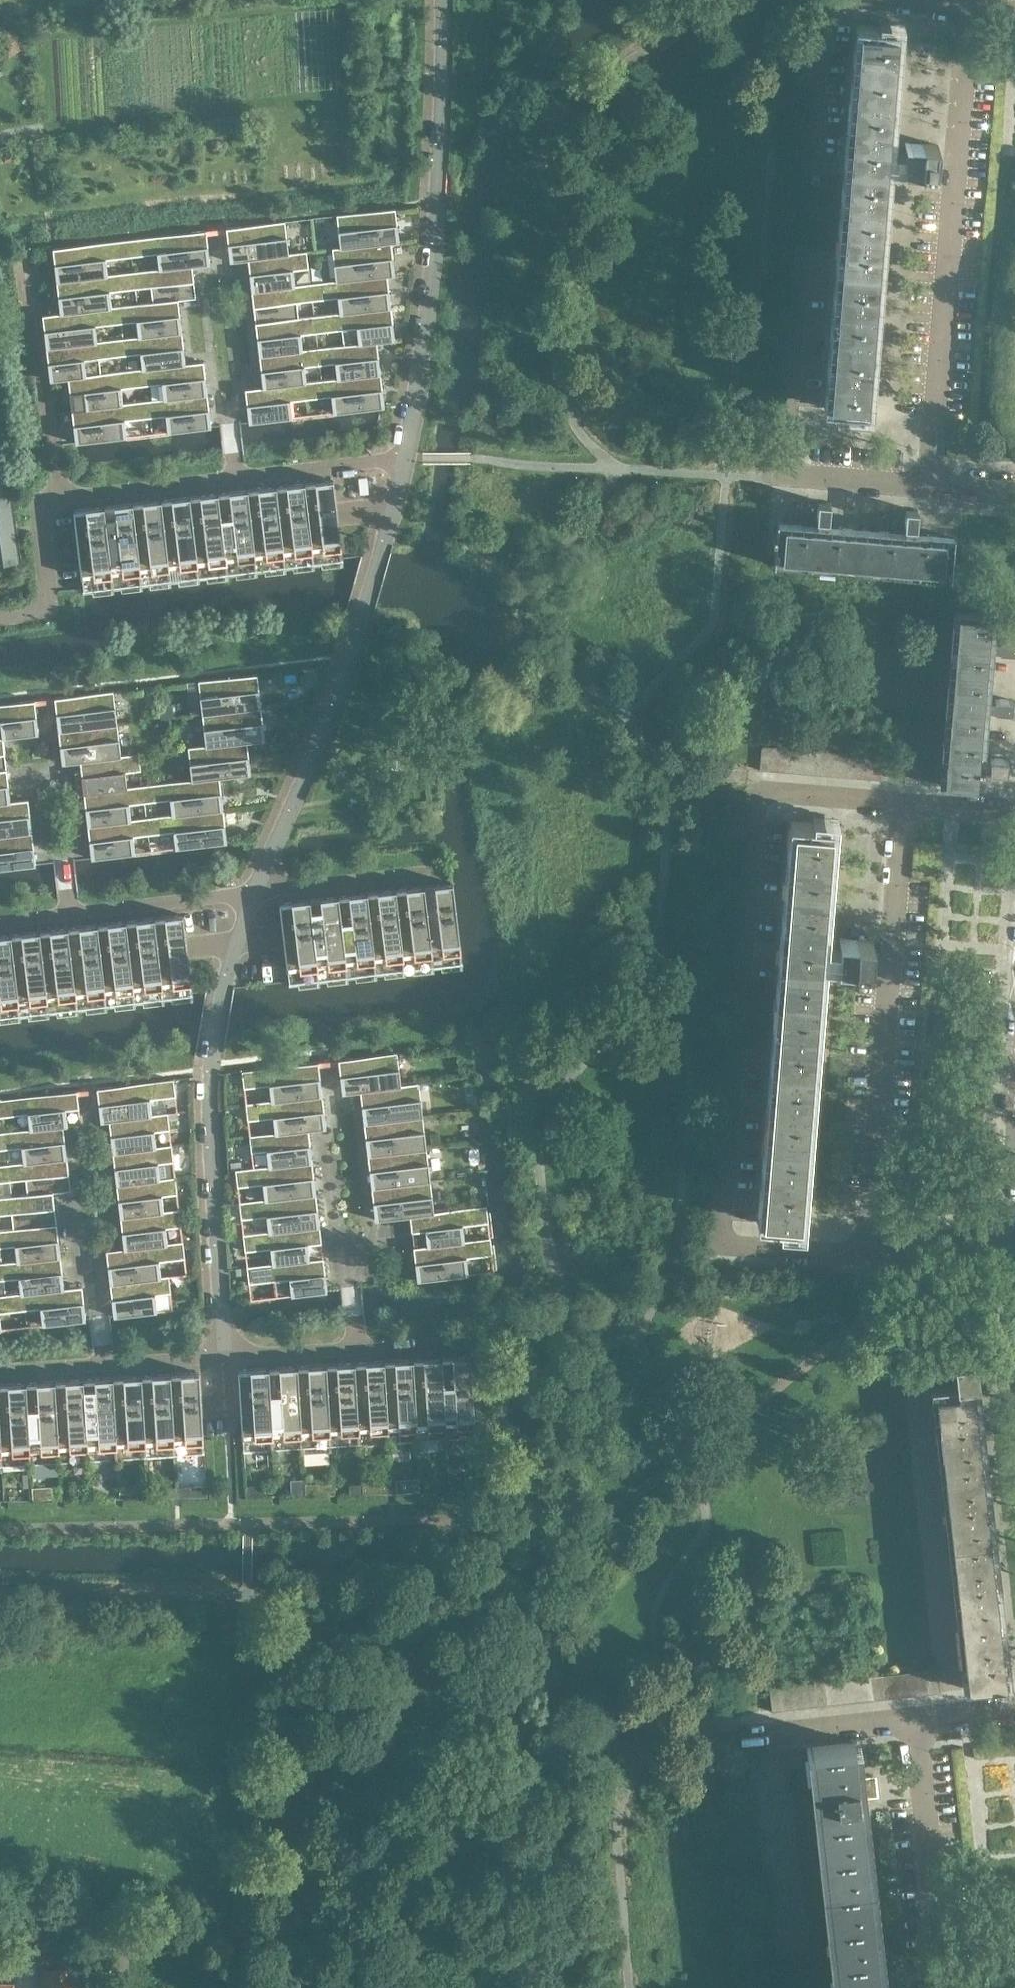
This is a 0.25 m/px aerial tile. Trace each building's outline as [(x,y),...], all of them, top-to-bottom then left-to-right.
[(855,24),(824,406),(847,415),(872,417),(892,168),(935,171),(938,143),(895,140),(904,22),(879,20),(879,26),(855,24)] [(395,207),(336,214),(340,247),(391,242),(399,241),(395,207)] [(285,220),(226,227),(230,261),(248,259),(289,253),(285,220)] [(206,230),(130,239),(133,272),(192,266),(210,264),(206,230)] [(133,272),(130,239),(53,248),(56,281),(133,272)] [(391,242),(340,247),(332,248),(336,280),(387,275),(395,275),(391,242)] [(289,253),(248,259),(251,290),(310,283),(306,251),(289,253)] [(192,266),(133,272),(137,304),(178,300),(196,298),(192,266)] [(133,272),(56,281),(60,312),(119,306),(137,304),(133,272)] [(336,280),(310,283),(312,316),(391,306),(387,275),(336,280)] [(310,283),(251,290),(255,322),(312,316),(310,283)] [(137,304),(119,306),(123,338),(182,331),(178,300),(137,304)] [(42,314),(46,347),(123,338),(119,306),(60,312),(42,314)] [(391,306),(312,316),(316,348),(377,342),(395,340),(391,306)] [(312,316),(255,322),(259,355),(316,348),(312,316)] [(182,331),(123,338),(127,370),(144,368),(185,363),(182,331)] [(123,338),(46,347),(50,380),(68,378),(127,370),(123,338)] [(377,342),(316,348),(320,380),(380,373),(377,342)] [(316,348),(259,355),(263,386),(302,382),(320,380),(316,348)] [(185,363),(144,368),(148,400),(207,393),(203,360),(185,363)] [(144,368),(127,370),(68,378),(72,409),(148,400),(144,368)] [(380,373),(320,380),(302,382),(306,415),(384,406),(380,373)] [(263,386),(245,388),(249,422),(306,415),(302,382),(263,386)] [(207,393),(148,400),(152,433),(211,427),(207,393)] [(148,400),(72,409),(75,442),(152,433),(148,400)] [(333,479),(303,483),(312,561),(342,558),(333,479)] [(303,483),(274,486),(284,564),(312,561),(303,483)] [(274,486),(246,489),(255,568),(284,564),(274,486)] [(22,561),(12,487),(0,488),(0,564),(22,561)] [(246,489),(217,493),(226,571),(255,568),(246,489)] [(217,493),(189,496),(198,575),(226,571),(217,493)] [(189,496),(160,499),(169,578),(198,575),(189,496)] [(160,499),(131,503),(141,581),(169,578),(160,499)] [(818,525),(778,522),(777,535),(775,535),(774,541),(776,541),(774,564),(862,572),(866,529),(826,526),(827,520),(829,520),(830,503),(818,502),(816,519),(818,519),(818,525)] [(131,503),(103,506),(112,585),(141,581),(131,503)] [(103,506),(73,509),(82,588),(112,585),(103,506)] [(866,529),(862,572),(953,580),(956,538),(914,534),(915,528),(917,528),(918,510),(906,509),(904,527),(906,527),(906,533),(866,529)] [(950,671),(992,674),(994,649),(999,649),(999,651),(1014,653),(1014,640),(1000,638),(1000,640),(995,640),(997,614),(955,610),(950,671)] [(316,669),(304,669),(304,677),(316,677),(316,669)] [(950,671),(945,730),(986,733),(988,708),(994,708),(994,710),(1012,711),(1013,700),(995,698),(994,700),(990,699),(992,674),(950,671)] [(257,673),(198,680),(202,713),(261,706),(257,673)] [(113,690),(54,697),(58,730),(117,723),(113,690)] [(0,703),(0,738),(3,738),(39,733),(35,699),(0,703)] [(158,703),(160,716),(172,714),(171,702),(158,703)] [(261,706),(202,713),(206,745),(247,741),(265,739),(261,706)] [(160,717),(160,726),(169,726),(169,717),(160,717)] [(117,723),(58,730),(62,763),(80,761),(80,760),(121,755),(117,723)] [(945,730),(943,761),(947,761),(945,785),(977,787),(978,772),(983,772),(984,769),(989,769),(989,770),(1007,772),(1008,759),(989,758),(989,759),(984,759),(986,733),(945,730)] [(206,745),(188,747),(192,780),(219,777),(251,774),(247,741),(206,745)] [(760,769),(772,770),(774,746),(762,745),(760,769)] [(774,746),(772,770),(783,771),(785,747),(774,746)] [(785,747),(783,771),(794,772),(796,748),(785,747)] [(796,748),(794,772),(804,773),(806,749),(796,748)] [(806,749),(804,773),(816,774),(818,750),(806,749)] [(818,750),(816,774),(827,775),(829,751),(818,750)] [(829,751),(827,775),(838,776),(840,752),(829,751)] [(840,752),(838,776),(849,776),(851,752),(840,752)] [(851,752),(849,776),(861,777),(863,754),(851,752)] [(139,753),(121,755),(80,760),(80,761),(84,792),(142,785),(139,753)] [(863,754),(861,777),(873,778),(874,755),(863,754)] [(874,755),(873,778),(883,779),(885,756),(874,755)] [(885,756),(883,779),(895,780),(897,757),(885,756)] [(0,769),(0,801),(10,800),(6,769),(0,769)] [(223,808),(219,777),(192,780),(142,785),(146,817),(223,808)] [(87,824),(146,817),(142,785),(84,792),(87,824)] [(0,801),(0,835),(32,831),(28,798),(10,800),(0,801)] [(223,808),(146,817),(150,851),(227,842),(223,808)] [(757,1221),(780,1223),(780,1229),(806,1231),(827,964),(872,968),(874,941),(829,937),(839,818),(814,815),(813,822),(790,820),(757,1221)] [(146,817),(87,824),(91,858),(150,851),(146,817)] [(0,835),(0,868),(36,864),(32,831),(0,835)] [(453,882),(423,885),(432,964),(461,961),(453,882)] [(423,885),(394,889),(404,967),(432,964),(423,885)] [(394,889),(366,892),(375,971),(404,967),(394,889)] [(366,892),(337,896),(346,974),(375,971),(366,892)] [(337,896),(309,899),(318,977),(346,974),(337,896)] [(309,899),(279,902),(288,981),(318,977),(309,899)] [(183,913),(153,917),(162,995),(192,992),(183,913)] [(153,917),(124,921),(133,999),(162,995),(153,917)] [(124,921),(96,924),(105,1002),(133,999),(124,921)] [(96,924),(67,927),(76,1006),(105,1002),(96,924)] [(67,927),(38,931),(48,1009),(76,1006),(67,927)] [(38,931),(10,934),(19,1012),(48,1009),(38,931)] [(0,935),(0,1015),(19,1012),(10,934),(0,935)] [(397,1052),(338,1059),(342,1093),(360,1091),(419,1083),(419,1082),(401,1084),(397,1052)] [(269,1085),(271,1099),(322,1094),(318,1061),(241,1070),(243,1088),(269,1085)] [(173,1078),(97,1087),(101,1121),(109,1120),(168,1113),(177,1112),(177,1111),(151,1113),(150,1099),(175,1096),(173,1078)] [(419,1083),(360,1091),(364,1122),(423,1115),(419,1083)] [(77,1090),(0,1099),(4,1132),(63,1125),(81,1123),(77,1090)] [(271,1099),(245,1102),(247,1120),(273,1117),(275,1131),(308,1128),(308,1129),(326,1127),(322,1094),(271,1099)] [(168,1113),(109,1120),(113,1152),(156,1146),(154,1131),(170,1129),(168,1113)] [(423,1115),(364,1122),(367,1154),(427,1147),(423,1115)] [(63,1125),(4,1132),(8,1164),(67,1157),(63,1125)] [(308,1128),(275,1131),(249,1135),(251,1152),(266,1150),(268,1165),(312,1161),(307,1129),(308,1129),(308,1128)] [(156,1146),(113,1152),(116,1184),(175,1176),(171,1144),(156,1146)] [(427,1147),(367,1154),(371,1186),(430,1179),(427,1147)] [(67,1157),(8,1164),(12,1196),(53,1192),(71,1190),(67,1157)] [(268,1165),(235,1169),(237,1186),(263,1183),(264,1198),(316,1193),(312,1161),(268,1165)] [(0,1165),(0,1198),(12,1196),(8,1164),(0,1165)] [(175,1176),(116,1184),(120,1216),(163,1210),(162,1195),(177,1193),(175,1176)] [(430,1179),(371,1186),(375,1219),(410,1215),(434,1212),(430,1179)] [(0,1198),(0,1230),(56,1223),(53,1192),(12,1196),(0,1198)] [(316,1193),(264,1198),(239,1201),(241,1218),(266,1216),(268,1230),(319,1225),(316,1193)] [(487,1205),(410,1215),(413,1247),(464,1240),(462,1225),(488,1222),(487,1205)] [(163,1210),(120,1216),(124,1247),(124,1248),(167,1242),(165,1228),(181,1226),(179,1208),(163,1210)] [(0,1230),(0,1251),(1,1262),(60,1256),(56,1223),(0,1230)] [(231,1233),(239,1232),(238,1223),(230,1224),(231,1233)] [(319,1225),(268,1230),(243,1233),(245,1251),(270,1248),(272,1262),(323,1257),(319,1225)] [(464,1240),(413,1247),(417,1280),(468,1274),(466,1257),(492,1254),(490,1237),(464,1240)] [(124,1247),(106,1249),(110,1282),(169,1276),(187,1274),(187,1273),(161,1275),(159,1261),(185,1258),(183,1240),(167,1242),(124,1248),(124,1247)] [(60,1256),(1,1262),(5,1295),(23,1292),(64,1287),(60,1256)] [(323,1257),(272,1262),(246,1265),(248,1283),(274,1280),(276,1296),(327,1290),(323,1257)] [(169,1276),(110,1282),(114,1315),(158,1310),(155,1294),(171,1292),(169,1276)] [(64,1287),(23,1292),(27,1326),(86,1319),(82,1285),(64,1287)] [(0,1295),(0,1329),(27,1326),(23,1292),(5,1295),(0,1295)] [(470,1355),(440,1357),(445,1438),(475,1436),(470,1355)] [(440,1357),(411,1359),(416,1440),(445,1438),(440,1357)] [(411,1359),(383,1360),(388,1442),(416,1440),(411,1359)] [(383,1360),(354,1362),(359,1443),(388,1442),(383,1360)] [(354,1362),(325,1364),(330,1445),(359,1443),(354,1362)] [(957,1386),(931,1389),(941,1468),(945,1507),(950,1547),(954,1587),(958,1626),(963,1665),(966,1664),(970,1689),(999,1686),(999,1689),(1005,1688),(1005,1685),(1008,1685),(1007,1677),(974,1387),(980,1386),(985,1385),(984,1371),(978,1371),(977,1362),(955,1364),(958,1386),(957,1386)] [(325,1364),(296,1366),(301,1447),(302,1455),(331,1453),(330,1445),(325,1364)] [(296,1366),(268,1367),(273,1448),(301,1447),(296,1366)] [(268,1367),(238,1369),(243,1450),(273,1448),(268,1367)] [(199,1372),(169,1373),(174,1455),(204,1453),(199,1372)] [(169,1373),(140,1375),(145,1456),(174,1455),(169,1373)] [(140,1375),(112,1377),(117,1458),(145,1456),(140,1375)] [(112,1377),(83,1379),(88,1460),(117,1458),(112,1377)] [(83,1379),(54,1380),(59,1462),(88,1460),(83,1379)] [(54,1380),(26,1382),(30,1463),(59,1462),(54,1380)] [(0,1384),(0,1436),(2,1465),(30,1463),(26,1382),(0,1384)] [(32,1489),(31,1475),(24,1476),(25,1489),(32,1489)] [(389,1493),(418,1491),(417,1478),(389,1479),(389,1493)] [(290,1495),(303,1494),(303,1479),(289,1480),(290,1495)] [(333,1480),(304,1481),(304,1493),(333,1493),(333,1480)] [(360,1493),(389,1492),(388,1484),(369,1484),(369,1480),(360,1481),(360,1493)] [(147,1482),(118,1483),(119,1492),(148,1492),(148,1488),(147,1482)] [(347,1493),(359,1492),(359,1484),(347,1484),(347,1493)] [(206,1485),(176,1486),(177,1495),(206,1495),(206,1485)] [(263,1493),(263,1485),(246,1485),(246,1494),(263,1493)] [(177,1495),(176,1486),(148,1488),(148,1492),(148,1496),(177,1495)] [(53,1487),(34,1488),(35,1499),(54,1498),(53,1487)] [(940,1668),(927,1669),(929,1693),(942,1692),(940,1668)] [(929,1693),(927,1669),(916,1670),(919,1694),(929,1693)] [(916,1670),(905,1672),(907,1696),(919,1694),(916,1670)] [(905,1672),(893,1673),(896,1697),(907,1696),(905,1672)] [(893,1673),(882,1674),(885,1698),(896,1697),(893,1673)] [(882,1674),(871,1675),(873,1699),(885,1698),(882,1674)] [(871,1675),(860,1677),(862,1701),(873,1699),(871,1675)] [(860,1677),(848,1678),(851,1702),(862,1701),(860,1677)] [(848,1678),(837,1679),(840,1703),(851,1702),(848,1678)] [(837,1679),(826,1680),(829,1704),(840,1703),(837,1679)] [(826,1680),(815,1682),(817,1705),(829,1704),(826,1680)] [(815,1682),(803,1683),(806,1707),(817,1705),(815,1682)] [(803,1683),(792,1684),(795,1708),(806,1707),(803,1683)] [(792,1684),(781,1685),(784,1709),(795,1708),(792,1684)] [(770,1687),(773,1710),(784,1709),(781,1685),(770,1687)] [(836,1961),(839,1987),(887,1987),(866,1796),(870,1796),(870,1797),(875,1797),(875,1795),(877,1795),(875,1775),(873,1775),(873,1773),(868,1774),(868,1776),(864,1776),(860,1741),(853,1742),(850,1742),(808,1747),(808,1748),(814,1748),(836,1961)] [(76,1965),(67,1965),(67,1953),(37,1953),(38,1987),(76,1987),(76,1965)]
